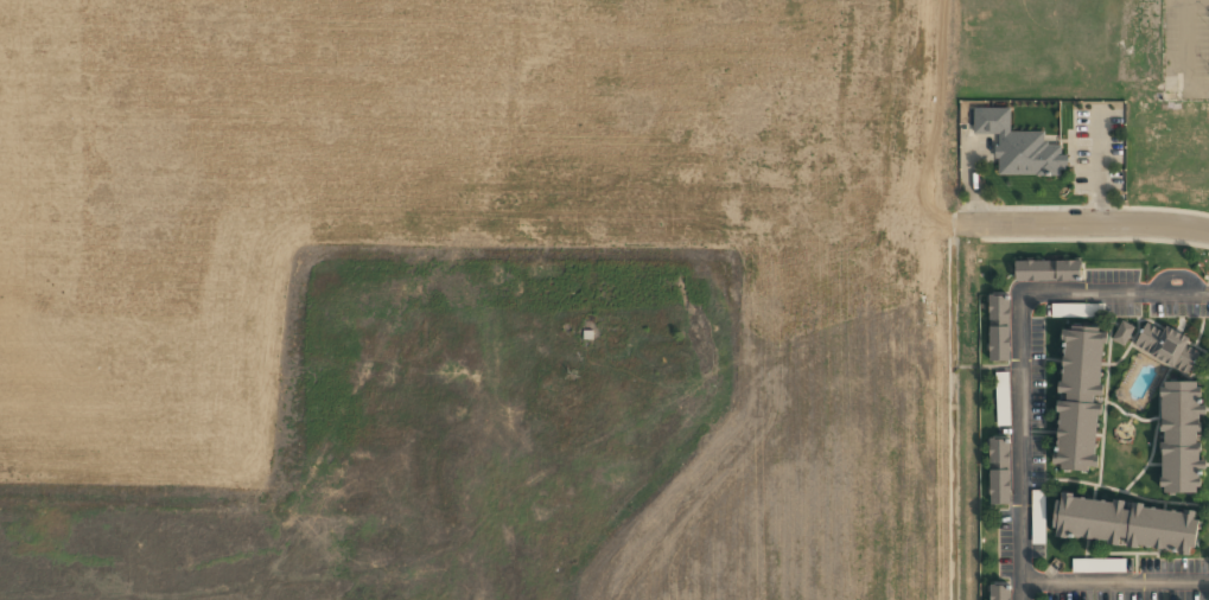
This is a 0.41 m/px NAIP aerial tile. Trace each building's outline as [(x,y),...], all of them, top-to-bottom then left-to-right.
[(1006,106),(969,106),(969,133),(993,133),(993,175),(1057,175),(1057,146),(1044,146),(1044,140),(1041,140),(1041,130),(1006,130),(1006,106)] [(1015,260),(1015,281),(1081,281),(1081,261),(1015,260)] [(1009,295),(988,295),(989,360),(1010,360),(1009,295)] [(1051,317),(1104,316),(1104,303),(1051,304),(1051,317)] [(1146,319),(1133,347),(1189,374),(1200,350),(1188,344),(1190,339),(1146,319)] [(1112,339),(1124,345),(1134,327),(1121,320),(1112,339)] [(1105,330),(1063,327),(1054,467),(1095,470),(1105,330)] [(1010,425),(1008,372),(995,372),(997,425),(1010,425)] [(1200,492),(1202,382),(1162,382),(1160,491),(1200,492)] [(1011,504),(1010,439),(989,439),(990,504),(1011,504)] [(1031,490),(1031,543),(1045,543),(1045,490),(1031,490)] [(1195,550),(1198,510),(1056,497),(1052,537),(1195,550)] [(1071,571),(1125,573),(1125,559),(1072,557),(1071,571)] [(1010,585),(989,585),(989,599),(1011,599),(1010,585)]
